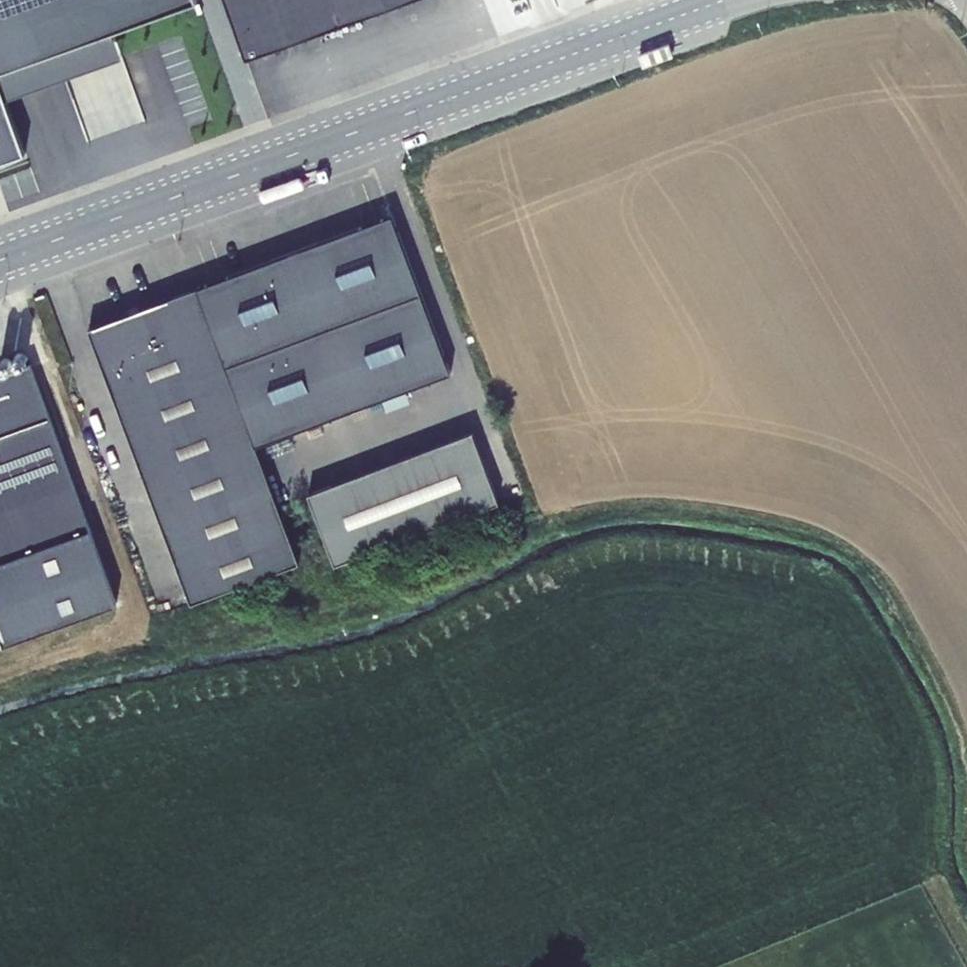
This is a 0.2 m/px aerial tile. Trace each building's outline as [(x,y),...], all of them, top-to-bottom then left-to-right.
[(54,50),(194,0),(0,0),(0,70),(54,50)] [(245,60),(411,0),(224,0),(245,60)] [(6,98),(64,77),(54,50),(0,70),(0,82),(6,98)] [(25,152),(6,98),(0,82),(0,161),(25,152)] [(197,288),(256,446),(452,373),(392,214),(197,288)] [(256,446),(197,288),(88,328),(191,602),(299,562),(256,446)] [(15,358),(11,360),(10,359),(8,358),(7,358),(5,358),(4,358),(2,359),(1,361),(0,362),(0,363),(0,364),(0,365),(1,367),(2,368),(3,369),(5,370),(7,370),(9,369),(10,368),(11,367),(12,366),(12,365),(12,364),(16,362),(17,363),(18,364),(19,364),(21,364),(23,364),(24,363),(25,361),(26,359),(26,358),(26,356),(25,355),(24,353),(23,353),(21,353),(19,353),(17,354),(16,355),(15,356),(15,357),(15,358)] [(116,603),(30,365),(0,376),(0,645),(116,603)] [(472,432),(309,493),(335,564),(499,501),(472,432)]
